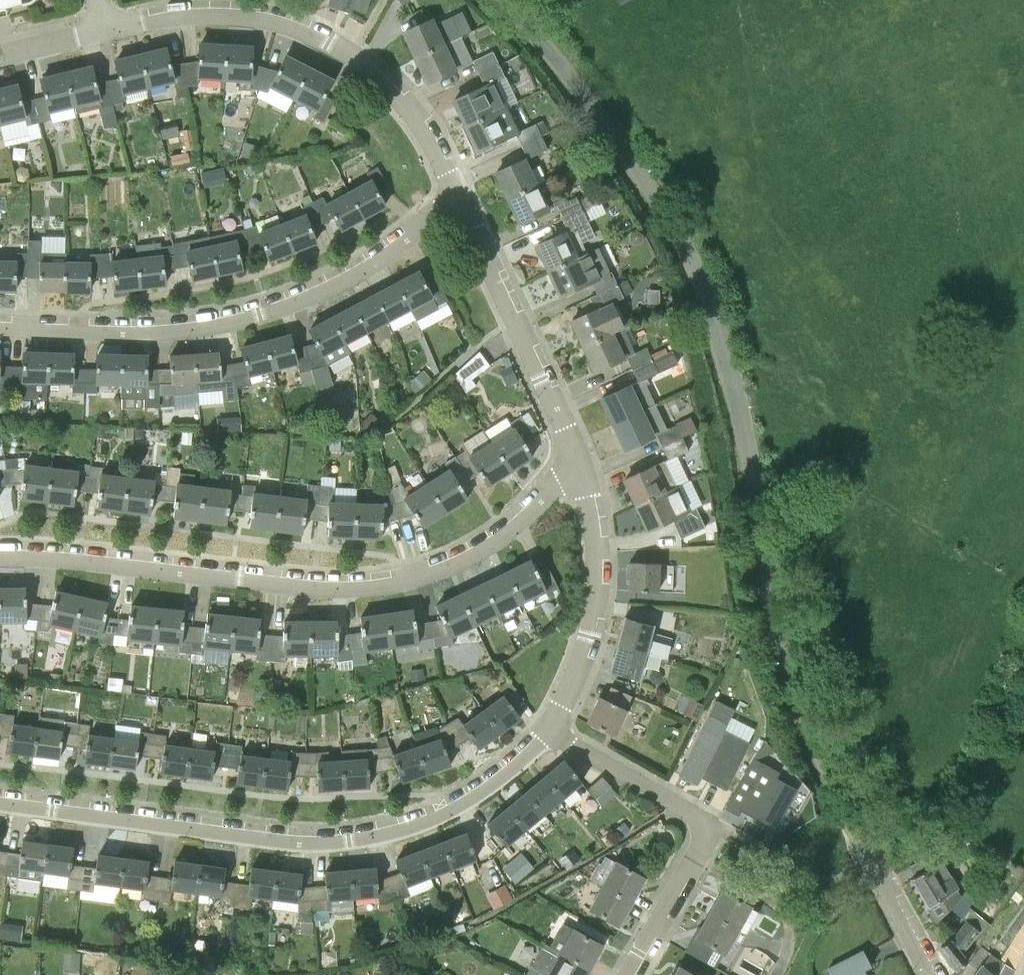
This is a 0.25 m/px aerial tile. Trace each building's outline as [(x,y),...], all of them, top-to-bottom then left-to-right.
[(29,2),(32,0),(0,0),(0,9),(29,2)] [(337,9),(351,13),(355,0),(340,0),(337,9)] [(416,57),(459,38),(448,15),(433,22),(432,19),(422,23),(404,32),(416,57)] [(428,83),(473,61),(461,37),(459,38),(416,57),(428,83)] [(224,79),(226,46),(200,44),(199,60),(185,62),(189,87),(198,85),(199,77),(224,79)] [(252,63),(253,47),(226,46),(224,79),(239,80),(239,89),(251,90),(251,88),(259,90),(265,67),(252,63)] [(185,62),(170,65),(166,48),(141,55),(149,87),(174,81),(176,89),(189,87),(185,62)] [(479,74),(499,65),(493,52),(473,61),(479,74)] [(123,93),(149,87),(141,55),(115,61),(119,78),(108,80),(115,111),(124,109),(122,102),(125,101),(123,93)] [(294,97),(309,68),(285,56),(278,71),(265,67),(259,90),(266,92),(270,85),(294,97)] [(507,106),(496,81),(505,77),(499,65),(479,74),(485,86),(454,100),(466,126),(507,106)] [(108,80),(96,83),(92,67),(66,73),(76,113),(99,108),(104,128),(118,125),(114,111),(115,111),(108,80)] [(324,95),(332,80),(309,68),(294,97),(317,109),(313,116),(324,122),(336,101),(324,95)] [(76,113),(66,73),(41,79),(45,96),(33,99),(39,122),(50,119),(48,111),(74,105),(76,113)] [(22,102),(18,85),(0,89),(0,123),(25,117),(27,125),(39,122),(33,99),(22,102)] [(536,123),(531,126),(519,131),(507,106),(466,126),(477,151),(495,142),(517,132),(523,145),(542,136),(541,135),(548,132),(543,121),(536,123)] [(191,128),(183,130),(182,130),(185,149),(194,148),(191,128)] [(523,145),(528,158),(543,151),(548,149),(542,136),(523,145)] [(260,147),(244,142),(240,153),(256,158),(260,147)] [(189,161),(188,152),(170,154),(171,164),(189,161)] [(508,198),(536,184),(524,159),(514,164),(496,172),(508,198)] [(249,176),(262,173),(259,163),(247,166),(249,176)] [(30,175),(28,167),(20,165),(14,170),(16,179),(24,182),(30,175)] [(378,193),(389,187),(377,166),(367,172),(372,181),(350,193),(363,217),(385,205),(378,193)] [(577,196),(562,202),(551,178),(536,184),(508,198),(520,223),(551,208),(557,206),(562,218),(583,208),(577,196)] [(584,197),(589,207),(604,200),(600,190),(584,197)] [(341,229),(363,217),(350,193),(328,205),(323,196),(312,201),(322,222),(334,217),(341,229)] [(311,228),(322,222),(312,201),(302,206),(305,217),(282,225),(292,250),(316,241),(311,228)] [(582,242),(596,236),(583,208),(562,218),(567,231),(555,236),(537,245),(548,270),(587,252),(582,242)] [(282,225),(259,233),(256,225),(246,228),(244,228),(252,251),(264,246),(269,259),(292,250),(282,225)] [(239,254),(252,251),(244,228),(209,236),(217,273),(242,268),(239,254)] [(642,242),(643,234),(636,230),(630,233),(629,240),(635,245),(642,242)] [(193,279),(217,273),(209,236),(172,243),(172,244),(177,268),(190,265),(193,279)] [(64,290),(65,252),(40,252),(40,242),(29,242),(28,253),(28,276),(40,276),(39,290),(64,290)] [(177,268),(172,244),(161,246),(160,242),(136,245),(137,259),(141,286),(166,283),(164,270),(177,268)] [(597,293),(618,284),(597,248),(587,252),(548,270),(560,296),(578,287),(592,282),(597,293)] [(28,253),(0,252),(0,289),(16,290),(16,276),(28,276),(28,253)] [(90,263),(66,263),(66,252),(65,252),(64,290),(90,291),(90,277),(102,277),(101,253),(89,254),(90,263)] [(137,259),(112,262),(112,252),(101,253),(102,277),(114,276),(116,290),(141,286),(137,259)] [(448,301),(436,278),(425,284),(419,272),(397,283),(409,306),(417,320),(438,309),(437,306),(448,301)] [(387,318),(409,306),(397,283),(375,295),(387,318)] [(583,345),(622,327),(611,302),(624,297),(618,284),(597,293),(603,305),(590,312),(572,320),(583,345)] [(365,329),(387,318),(375,295),(353,307),(365,329)] [(344,341),(365,329),(353,307),(331,318),(344,341)] [(350,353),(344,341),(331,318),(309,330),(316,342),(305,345),(311,370),(317,389),(333,384),(327,366),(350,353)] [(635,352),(631,344),(622,327),(583,345),(596,371),(626,357),(632,368),(653,358),(647,346),(635,352)] [(305,345),(293,348),(290,335),(266,342),(273,368),(297,361),(299,373),(311,370),(305,345)] [(249,374),(273,368),(266,342),(241,348),(245,360),(232,363),(237,387),(251,385),(249,374)] [(613,422),(653,403),(644,385),(650,381),(648,377),(678,363),(672,350),(653,358),(632,368),(638,381),(632,384),(620,390),(602,398),(613,422)] [(453,374),(466,392),(476,385),(471,379),(490,365),(479,351),(453,374)] [(48,380),(49,353),(24,352),(24,367),(12,366),(10,397),(46,399),(47,380),(48,380)] [(232,363),(220,365),(219,352),(194,354),(197,393),(197,392),(222,390),(223,401),(238,399),(236,387),(237,387),(232,363)] [(85,368),(73,368),(74,354),(49,353),(48,380),(61,380),(61,393),(72,393),(72,392),(84,392),(85,368)] [(174,395),(197,393),(194,354),(170,355),(171,369),(159,369),(159,395),(174,395)] [(122,382),(122,355),(97,355),(97,368),(85,368),(84,392),(97,393),(97,381),(122,382)] [(159,369),(147,369),(147,356),(122,355),(122,382),(121,398),(144,398),(144,407),(159,407),(159,395),(159,369)] [(501,358),(505,367),(511,364),(507,356),(501,358)] [(518,381),(511,364),(505,367),(499,370),(506,386),(518,381)] [(0,366),(0,389),(10,390),(10,397),(12,366),(0,366)] [(431,379),(423,369),(413,378),(410,378),(412,388),(415,392),(431,379)] [(655,404),(654,405),(653,403),(613,422),(625,449),(644,440),(656,434),(657,434),(663,446),(683,437),(697,430),(691,417),(677,424),(667,429),(655,404)] [(42,413),(30,413),(29,424),(42,424),(42,413)] [(377,426),(367,415),(359,423),(369,433),(377,426)] [(225,417),(225,428),(243,428),(243,416),(225,417)] [(491,442),(510,470),(531,456),(524,444),(534,437),(521,416),(510,423),(513,428),(491,442)] [(192,431),(182,430),(181,443),(191,444),(192,431)] [(143,431),(135,432),(135,441),(143,440),(143,431)] [(669,459),(687,451),(689,450),(683,437),(663,446),(669,459)] [(488,484),(510,470),(491,442),(469,456),(465,450),(455,457),(469,479),(480,471),(488,484)] [(5,459),(4,450),(0,450),(0,485),(8,484),(5,459)] [(52,469),(26,466),(25,457),(5,459),(8,484),(24,483),(22,497),(48,501),(52,469)] [(459,486),(469,479),(455,457),(445,463),(448,470),(427,483),(445,512),(467,498),(459,486)] [(88,492),(91,466),(90,465),(90,464),(79,462),(78,463),(53,460),(52,469),(48,501),(74,504),(75,490),(88,492)] [(636,504),(676,486),(664,461),(625,479),(636,504)] [(394,464),(384,466),(389,483),(399,480),(394,464)] [(128,477),(102,474),(103,467),(91,466),(88,492),(100,493),(98,507),(124,510),(128,477)] [(204,488),(192,486),(194,475),(180,473),(180,468),(168,466),(168,467),(167,474),(167,475),(164,501),(176,503),(175,516),(200,519),(204,488)] [(164,501),(167,475),(154,473),(154,481),(128,477),(124,510),(150,513),(152,500),(164,501)] [(445,512),(427,483),(408,495),(399,480),(389,483),(391,492),(398,519),(414,511),(423,526),(445,512)] [(317,519),(320,484),(308,483),(305,503),(280,499),(276,529),(302,532),(304,519),(317,519)] [(280,499),(254,496),(255,485),(243,484),(242,496),(240,511),(252,512),(251,526),(276,529),(280,499)] [(356,502),(334,502),(335,485),(320,484),(317,519),(330,520),(329,535),(355,536),(356,502)] [(636,504),(648,530),(672,519),(687,511),(676,486),(636,504)] [(240,511),(242,496),(229,495),(229,491),(204,488),(200,519),(226,523),(228,509),(240,511)] [(381,524),(398,519),(391,492),(380,494),(381,504),(356,502),(355,536),(381,537),(381,524)] [(681,538),(705,527),(696,507),(687,511),(672,519),(681,538)] [(535,568),(534,569),(530,560),(507,572),(521,601),(544,590),(548,597),(560,592),(548,568),(538,573),(535,568)] [(660,563),(650,562),(630,562),(628,590),(648,591),(659,592),(660,563)] [(497,611),(521,601),(507,572),(484,583),(497,611)] [(474,622),(497,611),(484,583),(460,595),(474,622)] [(25,603),(25,588),(0,588),(0,620),(26,620),(25,628),(36,630),(39,604),(25,603)] [(75,627),(82,597),(57,591),(54,606),(39,604),(36,630),(49,631),(50,623),(75,627)] [(450,633),(474,622),(460,595),(437,606),(441,615),(428,620),(436,647),(454,643),(450,633)] [(104,617),(107,603),(82,597),(75,627),(100,632),(99,643),(113,645),(114,633),(116,633),(117,619),(104,617)] [(154,641),(158,608),(132,605),(130,620),(117,619),(116,633),(127,636),(127,638),(154,641)] [(194,627),(182,625),(184,611),(158,608),(154,641),(179,644),(179,652),(192,653),(194,627)] [(428,620),(414,624),(412,610),(387,614),(392,647),(417,644),(418,650),(436,647),(428,620)] [(231,648),(234,616),(208,614),(207,628),(194,627),(192,653),(204,654),(205,645),(231,648)] [(364,650),(392,647),(387,614),(361,617),(363,632),(348,634),(350,650),(363,648),(364,650)] [(271,635),(258,634),(260,619),(234,616),(231,648),(256,651),(256,648),(257,648),(256,659),(270,661),(271,635)] [(654,624),(644,622),(625,617),(617,644),(650,653),(651,654),(651,653),(667,658),(671,644),(650,639),(654,624)] [(285,654),(311,654),(311,621),(285,622),(285,636),(271,635),(270,661),(285,662),(285,654)] [(348,634),(337,636),(337,621),(311,621),(311,654),(336,654),(336,661),(351,659),(350,650),(348,634)] [(651,654),(650,653),(617,644),(610,672),(629,677),(639,680),(642,666),(647,667),(651,654)] [(28,678),(28,663),(15,663),(15,678),(28,678)] [(77,668),(70,667),(68,681),(74,682),(77,668)] [(425,679),(423,667),(409,669),(411,681),(425,679)] [(62,673),(51,672),(50,681),(61,682),(62,673)] [(522,698),(514,687),(509,680),(498,687),(503,695),(483,709),(500,732),(521,717),(512,706),(522,698)] [(626,708),(606,699),(600,696),(588,722),(613,734),(626,708)] [(703,704),(689,698),(682,713),(696,720),(703,704)] [(479,748),(500,732),(483,709),(463,724),(457,717),(446,724),(458,744),(471,736),(479,748)] [(39,718),(39,717),(15,714),(15,715),(1,713),(0,719),(0,735),(10,737),(8,751),(34,755),(39,718)] [(725,730),(726,728),(728,723),(711,714),(680,774),(696,782),(700,775),(726,788),(748,742),(725,730)] [(74,746),(77,723),(64,721),(39,718),(34,755),(60,758),(62,744),(74,746)] [(114,738),(89,735),(90,725),(77,723),(74,746),(86,747),(84,761),(110,765),(114,738)] [(446,751),(458,744),(446,724),(437,730),(426,733),(430,742),(417,747),(426,773),(451,764),(446,751)] [(150,756),(153,733),(140,731),(139,741),(114,738),(110,765),(136,768),(138,754),(150,756)] [(190,748),(165,745),(167,735),(153,733),(150,756),(163,758),(161,772),(186,775),(190,748)] [(226,767),(229,743),(216,742),(215,751),(190,748),(186,775),(212,778),(214,765),(226,767)] [(266,758),(241,755),(242,745),(229,743),(226,767),(239,768),(237,782),(263,785),(266,758)] [(417,747),(394,755),(390,745),(380,747),(383,771),(398,769),(402,781),(426,773),(417,747)] [(369,773),(383,771),(380,747),(367,749),(367,748),(341,750),(343,762),(342,762),(344,788),(370,786),(369,773)] [(342,762),(329,763),(328,751),(316,752),(305,752),(304,776),(317,777),(318,790),(344,788),(342,762)] [(304,776),(305,752),(292,752),(290,761),(266,758),(263,785),(288,789),(290,775),(304,776)] [(811,790),(802,780),(796,790),(775,778),(779,771),(754,758),(726,807),(738,814),(741,809),(775,828),(787,806),(798,813),(811,790)] [(563,797),(582,781),(576,774),(564,760),(545,776),(563,797)] [(544,813),(563,797),(545,776),(526,792),(544,813)] [(596,799),(602,806),(617,792),(611,785),(596,799)] [(525,830),(544,813),(526,792),(507,808),(525,830)] [(505,846),(525,830),(507,808),(487,824),(505,846)] [(630,830),(623,822),(613,830),(620,838),(630,830)] [(474,858),(474,851),(467,832),(443,842),(453,867),(474,858)] [(45,870),(48,844),(23,840),(21,854),(8,853),(5,875),(43,881),(44,870),(45,870)] [(430,876),(453,867),(443,842),(419,851),(433,886),(434,886),(430,876)] [(84,867),(71,865),(74,847),(48,844),(45,870),(69,874),(67,888),(80,890),(84,867)] [(958,888),(944,865),(953,859),(946,847),(930,856),(907,870),(937,921),(950,908),(959,899),(960,898),(955,890),(958,888)] [(579,858),(572,849),(559,859),(567,868),(579,858)] [(410,896),(433,886),(419,851),(396,860),(401,873),(389,877),(397,899),(399,898),(401,906),(411,902),(408,895),(410,894),(410,896)] [(0,852),(0,875),(5,875),(8,853),(0,852)] [(120,884),(124,858),(98,854),(96,869),(84,867),(80,890),(93,891),(95,881),(120,884)] [(644,877),(617,863),(605,856),(601,864),(598,862),(590,878),(631,900),(644,877)] [(160,876),(147,874),(149,861),(124,858),(120,884),(122,885),(121,895),(143,898),(157,900),(160,876)] [(197,891),(200,864),(175,861),(173,877),(160,876),(157,900),(170,902),(171,891),(173,891),(173,888),(197,891)] [(237,883),(224,881),(226,868),(200,864),(197,891),(221,894),(220,905),(224,905),(223,913),(235,914),(237,883)] [(273,897),(277,871),(251,867),(249,884),(237,883),(235,914),(250,915),(250,908),(272,911),(273,897)] [(389,877),(377,881),(376,867),(350,870),(353,897),(376,895),(380,905),(397,899),(389,877)] [(328,898),(353,897),(350,870),(325,872),(326,886),(313,887),(314,910),(328,909),(328,898)] [(313,887),(301,887),(303,874),(277,871),(273,897),(296,900),(298,899),(298,911),(314,910),(313,887)] [(497,881),(487,885),(492,898),(503,894),(497,881)] [(618,924),(631,900),(604,886),(591,909),(618,924)] [(710,914),(737,929),(750,906),(723,891),(710,914)] [(945,955),(956,969),(968,960),(962,953),(978,934),(981,936),(991,924),(959,899),(950,908),(965,921),(949,940),(941,946),(947,954),(945,955)] [(715,970),(737,929),(710,914),(686,955),(715,970)] [(314,922),(301,921),(300,933),(313,934),(314,922)] [(462,923),(450,927),(453,934),(465,930),(462,923)] [(601,945),(575,930),(563,923),(550,946),(588,967),(601,945)] [(550,946),(544,943),(531,967),(546,974),(584,974),(588,967),(550,946)] [(1015,944),(1005,959),(1008,962),(1007,964),(1014,969),(1011,974),(1023,974),(1023,950),(1015,944)] [(1007,964),(981,947),(968,963),(978,970),(975,974),(1011,974),(1014,969),(1007,964)] [(863,971),(871,967),(863,950),(828,968),(832,974),(865,974),(863,971)] [(80,953),(63,953),(63,968),(80,968),(80,953)] [(419,962),(425,966),(428,961),(422,957),(419,962)]
